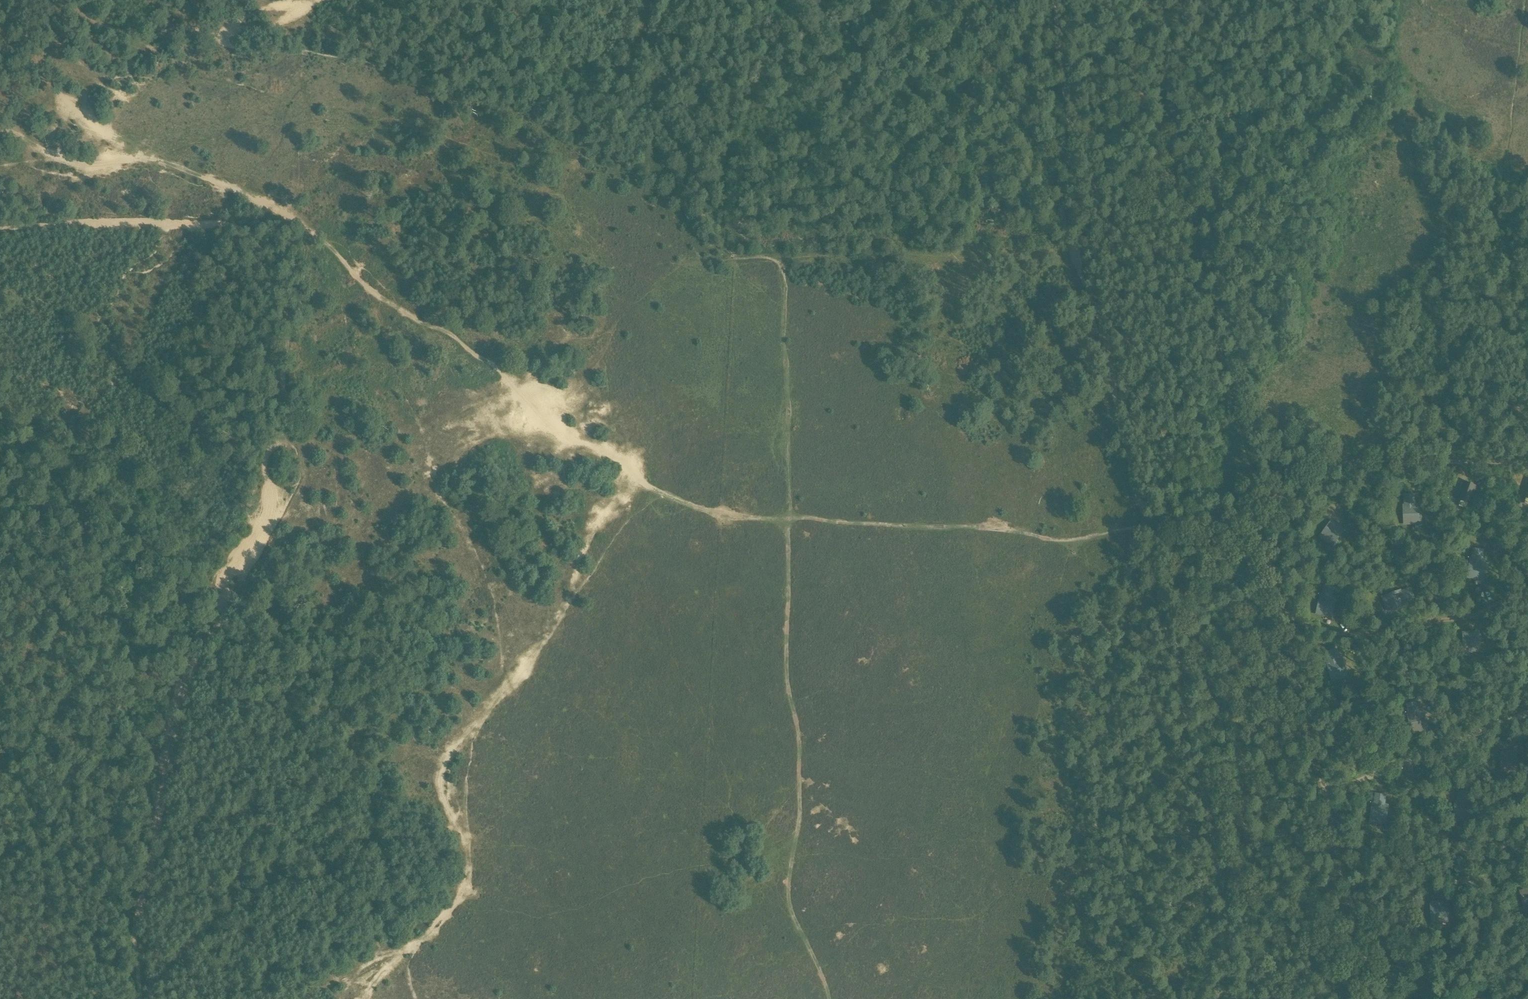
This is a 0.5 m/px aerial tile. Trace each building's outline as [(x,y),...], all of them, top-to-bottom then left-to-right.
[(1471,505),(1477,486),(1466,482),(1458,500),(1471,505)] [(1416,504),(1416,494),(1404,494),(1404,504),(1403,504),(1404,526),(1413,525),(1412,520),(1421,519),(1420,504),(1416,504)] [(1337,542),(1345,530),(1330,520),(1319,538),(1326,543),(1329,538),(1337,542)] [(1483,559),(1484,549),(1473,548),(1471,557),(1470,557),(1467,578),(1476,580),(1477,574),(1485,575),(1487,560),(1483,559)] [(1333,597),(1335,588),(1324,585),(1322,594),(1320,594),(1316,614),(1325,617),(1326,611),(1334,613),(1337,598),(1333,597)] [(1415,597),(1411,587),(1402,591),(1401,590),(1382,596),(1385,605),(1390,603),(1393,611),(1408,605),(1406,601),(1415,597)] [(1464,654),(1473,653),(1473,648),(1481,647),(1480,631),(1463,633),(1464,654)] [(1332,682),(1341,680),(1339,674),(1347,672),(1343,657),(1327,662),(1332,682)] [(1420,711),(1417,701),(1406,704),(1408,713),(1407,714),(1412,734),(1421,732),(1419,727),(1427,725),(1423,710),(1420,711)] [(1510,773),(1510,767),(1518,766),(1517,751),(1500,752),(1501,773),(1510,773)] [(1527,910),(1527,889),(1519,891),(1525,911),(1527,910)] [(1431,923),(1441,923),(1441,917),(1448,916),(1448,901),(1430,902),(1431,923)]
